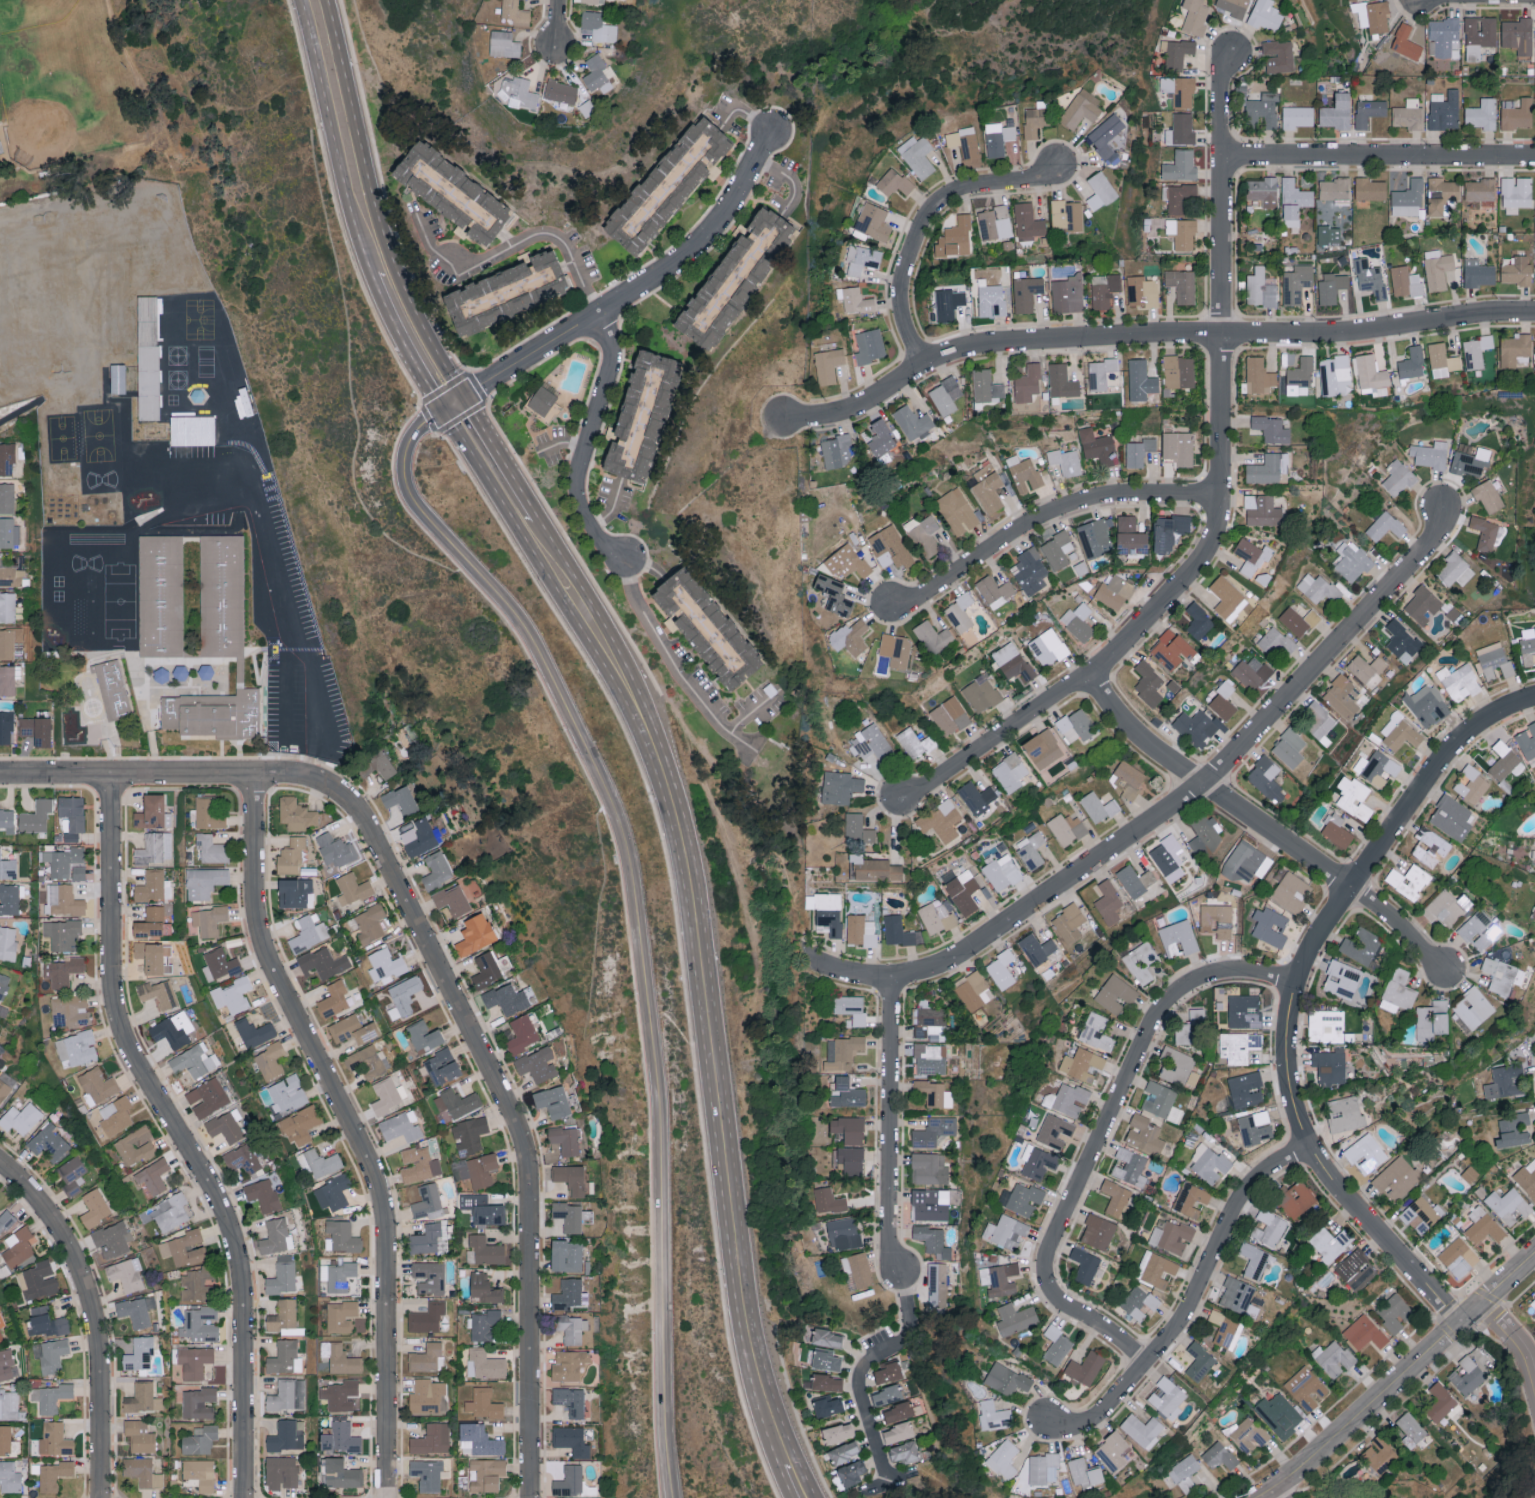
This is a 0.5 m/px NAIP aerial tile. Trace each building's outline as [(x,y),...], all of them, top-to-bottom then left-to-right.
[(502,17),(512,18),(511,24),(530,25),(530,9),(519,8),(519,0),(502,0),(502,17)] [(1202,36),(1210,6),(1200,4),(1201,0),(1184,0),(1182,7),(1188,8),(1182,30),(1202,36)] [(1214,6),(1242,17),(1248,0),(1216,0),(1214,6)] [(1273,0),(1255,0),(1248,23),(1277,32),(1284,11),(1271,7),(1273,0)] [(1387,0),(1385,0),(1351,4),(1352,12),(1358,11),(1360,27),(1369,26),(1370,34),(1390,31),(1387,0)] [(592,40),(617,41),(617,24),(603,23),(603,12),(582,11),(581,27),(592,28),(592,40)] [(1465,17),(1466,62),(1481,61),(1481,46),(1497,46),(1496,16),(1465,17)] [(1501,20),(1502,46),(1517,46),(1518,55),(1533,55),(1532,16),(1519,17),(1519,20),(1501,20)] [(1428,57),(1459,57),(1459,19),(1429,19),(1428,57)] [(1424,46),(1407,38),(1413,26),(1402,21),(1390,47),(1417,60),(1424,46)] [(521,41),(512,40),(512,30),(491,29),(490,55),(521,56),(521,41)] [(1294,70),(1291,38),(1262,41),(1263,56),(1266,55),(1267,73),(1294,70)] [(1196,41),(1167,39),(1165,70),(1183,71),(1184,52),(1195,53),(1196,41)] [(585,61),(592,71),(583,77),(592,91),(600,86),(605,93),(614,86),(603,69),(608,66),(599,52),(585,61)] [(539,92),(529,90),(531,79),(514,75),(512,82),(502,80),(499,96),(510,99),(509,104),(536,109),(539,92)] [(1194,108),(1194,76),(1160,76),(1160,92),(1173,91),(1173,108),(1194,108)] [(576,103),(579,84),(547,79),(544,98),(576,103)] [(1058,118),(1072,130),(1085,115),(1093,122),(1105,106),(1082,88),(1058,118)] [(1429,93),(1430,129),(1458,129),(1458,88),(1445,88),(1446,93),(1429,93)] [(1319,125),(1335,125),(1335,129),(1349,129),(1351,92),(1335,91),(1335,107),(1319,106),(1319,125)] [(1277,128),(1277,92),(1261,92),(1262,100),(1246,100),(1246,126),(1258,126),(1258,116),(1265,116),(1265,128),(1277,128)] [(1521,106),(1514,106),(1514,100),(1502,99),(1501,128),(1532,128),(1533,96),(1521,96),(1521,106)] [(1496,130),(1496,97),(1480,97),(1481,107),(1465,107),(1465,126),(1484,126),(1484,130),(1496,130)] [(1421,98),(1406,98),(1406,107),(1392,106),(1392,127),(1421,128),(1421,98)] [(1368,115),(1387,116),(1387,100),(1356,100),(1356,129),(1367,129),(1368,115)] [(1282,126),(1313,126),(1314,106),(1283,106),(1282,126)] [(1049,125),(1049,107),(1024,108),(1025,139),(1038,138),(1038,126),(1049,125)] [(1126,125),(1116,112),(1085,136),(1105,161),(1115,152),(1106,141),(1126,125)] [(1193,112),(1173,113),(1173,129),(1165,129),(1165,143),(1193,143),(1193,112)] [(704,119),(717,130),(734,145),(638,254),(608,227),(704,119)] [(1005,157),(1004,140),(1016,139),(1015,125),(1002,126),(1002,122),(986,123),(987,157),(1005,157)] [(947,146),(961,145),(962,159),(978,158),(976,128),(945,131),(947,146)] [(936,169),(925,154),(933,147),(923,135),(917,140),(913,135),(896,148),(922,180),(936,169)] [(487,248),(497,235),(510,218),(421,148),(397,179),(487,248)] [(1197,179),(1197,166),(1194,166),(1194,149),(1175,149),(1175,163),(1162,163),(1161,178),(1197,179)] [(907,195),(915,185),(891,165),(875,185),(889,196),(897,187),(907,195)] [(1118,196),(1101,169),(1086,179),(1096,193),(1086,199),(1094,211),(1118,196)] [(1264,180),(1247,180),(1247,199),(1262,199),(1262,208),(1276,208),(1277,176),(1264,176),(1264,180)] [(1314,205),(1313,189),(1295,189),(1295,176),(1283,176),(1283,226),(1299,226),(1299,206),(1314,205)] [(1355,199),(1386,199),(1386,181),(1371,180),(1371,177),(1356,176),(1355,199)] [(1391,190),(1392,215),(1422,214),(1422,176),(1410,177),(1411,189),(1391,190)] [(1444,177),(1429,177),(1428,216),(1444,216),(1444,199),(1460,200),(1461,181),(1444,180),(1444,177)] [(1532,177),(1515,177),(1503,177),(1502,213),(1518,213),(1518,206),(1532,207),(1532,177)] [(1319,199),(1349,200),(1349,179),(1319,178),(1319,199)] [(1465,200),(1494,200),(1495,179),(1465,179),(1465,200)] [(1168,214),(1187,213),(1187,198),(1197,198),(1197,184),(1162,185),(1162,199),(1168,199),(1168,214)] [(1052,228),(1065,227),(1065,231),(1083,230),(1082,200),(1051,201),(1052,228)] [(884,223),(888,209),(864,201),(855,230),(887,241),(892,225),(884,223)] [(1046,218),(1034,219),(1033,201),(1015,202),(1017,241),(1034,240),(1034,235),(1047,234),(1046,218)] [(978,209),(981,240),(1012,237),(1008,206),(978,209)] [(677,328),(768,210),(779,219),(795,231),(704,349),(677,328)] [(969,213),(957,213),(958,226),(944,227),(944,236),(936,236),(936,255),(970,254),(969,213)] [(1194,250),(1195,219),(1166,219),(1166,233),(1175,233),(1174,250),(1194,250)] [(1319,244),(1340,243),(1340,226),(1318,226),(1319,244)] [(879,269),(883,251),(850,243),(846,260),(850,261),(847,274),(861,277),(864,265),(879,269)] [(1428,292),(1447,290),(1445,270),(1455,269),(1453,253),(1440,255),(1439,249),(1424,251),(1428,292)] [(445,300),(462,339),(569,293),(553,255),(445,300)] [(1528,256),(1501,256),(1501,281),(1518,282),(1518,286),(1532,286),(1532,263),(1528,263),(1528,256)] [(1386,299),(1382,265),(1368,267),(1367,257),(1355,258),(1358,291),(1373,289),(1375,300),(1386,299)] [(1495,265),(1479,265),(1479,258),(1465,258),(1464,286),(1495,286),(1495,265)] [(1284,305),(1303,304),(1303,286),(1313,286),(1313,264),(1294,264),(1294,271),(1283,271),(1284,305)] [(1277,305),(1276,276),(1265,277),(1264,265),(1254,265),(1255,274),(1247,275),(1247,306),(1277,305)] [(1394,297),(1423,294),(1421,273),(1409,274),(1408,265),(1391,266),(1394,297)] [(1195,304),(1195,270),(1164,270),(1165,286),(1176,285),(1177,304),(1195,304)] [(1052,280),(1053,312),(1083,311),(1082,273),(1068,273),(1068,280),(1052,280)] [(1348,273),(1320,274),(1321,305),(1337,304),(1337,288),(1349,288),(1348,273)] [(1092,309),(1111,308),(1111,291),(1121,291),(1121,274),(1091,275),(1092,309)] [(1129,305),(1158,305),(1157,279),(1145,279),(1145,275),(1128,275),(1129,305)] [(1044,293),(1044,277),(1013,278),(1014,313),(1034,312),(1033,293),(1044,293)] [(986,285),(986,278),(978,278),(979,316),(1008,315),(1008,298),(1003,298),(1003,284),(986,285)] [(837,288),(838,298),(844,297),(845,313),(876,309),(875,297),(862,299),(861,286),(837,288)] [(937,323),(955,322),(954,305),(966,305),(966,289),(935,290),(937,323)] [(141,445),(139,300),(160,299),(162,445),(141,445)] [(859,351),(855,352),(857,362),(886,358),(881,328),(855,332),(859,351)] [(1531,356),(1532,333),(1514,333),(1514,338),(1501,337),(1500,367),(1516,368),(1517,355),(1531,356)] [(1484,368),(1482,349),(1494,348),(1493,334),(1477,336),(1478,339),(1463,341),(1466,370),(1484,368)] [(1428,344),(1432,378),(1449,376),(1449,371),(1461,369),(1460,355),(1447,357),(1445,341),(1428,344)] [(1408,346),(1410,357),(1396,360),(1400,379),(1425,373),(1419,344),(1408,346)] [(815,352),(819,385),(837,383),(835,364),(845,363),(844,348),(815,352)] [(1388,369),(1377,371),(1374,352),(1355,355),(1360,388),(1390,384),(1388,369)] [(606,475),(620,479),(642,486),(679,364),(643,353),(606,475)] [(1352,393),(1349,354),(1335,355),(1335,358),(1319,359),(1321,394),(1352,393)] [(1195,387),(1194,356),(1163,356),(1164,388),(1195,387)] [(1265,356),(1246,356),(1247,393),(1271,392),(1271,386),(1277,386),(1277,372),(1265,372),(1265,356)] [(1286,394),(1311,394),(1311,356),(1300,356),(1300,368),(1287,368),(1286,394)] [(1089,362),(1090,390),(1107,389),(1106,369),(1119,369),(1118,357),(1103,358),(1103,361),(1089,362)] [(1130,358),(1129,402),(1160,402),(1160,377),(1147,376),(1147,358),(1130,358)] [(1015,376),(1015,403),(1033,402),(1032,393),(1041,393),(1040,362),(1027,362),(1027,375),(1015,376)] [(1067,363),(1049,363),(1050,397),(1080,396),(1080,380),(1067,380),(1067,363)] [(110,393),(125,393),(124,364),(110,364),(110,393)] [(973,369),(974,402),(993,401),(993,397),(1005,397),(1005,383),(992,383),(991,368),(973,369)] [(941,417),(958,409),(952,398),(962,393),(954,376),(928,389),(941,417)] [(1387,395),(1387,387),(1362,387),(1362,393),(1372,392),(1372,395),(1387,395)] [(542,389),(557,399),(545,417),(530,406),(542,389)] [(935,425),(928,412),(917,418),(909,403),(893,412),(910,443),(930,432),(928,428),(935,425)] [(201,437),(166,437),(166,431),(166,417),(201,416),(215,416),(215,430),(215,437),(201,437)] [(1290,443),(1290,428),(1282,428),(1282,417),(1251,416),(1251,428),(1264,429),(1263,442),(1290,443)] [(870,424),(877,436),(867,441),(876,457),(897,445),(882,417),(870,424)] [(1078,429),(1085,459),(1100,456),(1102,468),(1119,464),(1112,433),(1095,437),(1092,426),(1078,429)] [(1192,466),(1193,432),(1163,432),(1163,459),(1176,459),(1176,466),(1192,466)] [(825,468),(854,464),(850,434),(821,438),(825,468)] [(1126,467),(1144,467),(1145,451),(1156,451),(1157,438),(1142,437),(1142,442),(1127,442),(1126,467)] [(1445,470),(1447,441),(1434,440),(1434,446),(1410,445),(1409,455),(1415,455),(1415,464),(1433,465),(1433,470),(1445,470)] [(0,443),(0,476),(14,475),(14,443),(0,443)] [(1455,450),(1449,471),(1463,476),(1464,472),(1482,477),(1490,449),(1478,446),(1475,456),(1455,450)] [(1046,451),(1049,465),(1060,463),(1063,478),(1082,474),(1077,449),(1061,452),(1060,448),(1046,451)] [(1246,464),(1245,482),(1288,483),(1288,453),(1264,452),(1264,464),(1246,464)] [(1386,467),(1392,474),(1381,483),(1396,498),(1417,477),(1397,456),(1386,467)] [(971,487),(988,515),(1004,505),(995,489),(1004,484),(991,462),(973,473),(978,482),(971,487)] [(1505,506),(1491,478),(1471,488),(1476,501),(1481,499),(1488,514),(1505,506)] [(14,512),(13,481),(0,482),(0,513),(14,512)] [(956,537),(967,530),(967,529),(986,518),(980,508),(974,512),(958,485),(934,500),(956,537)] [(1273,495),(1246,494),(1245,525),(1282,525),(1283,507),(1273,507),(1273,495)] [(1399,537),(1407,529),(1386,509),(1365,532),(1376,542),(1389,528),(1399,537)] [(926,559),(941,549),(931,533),(940,527),(931,514),(918,522),(915,517),(904,525),(926,559)] [(1154,553),(1173,553),(1174,533),(1191,533),(1192,515),(1171,514),(1171,518),(1155,517),(1154,553)] [(1117,553),(1147,554),(1148,533),(1136,533),(1137,516),(1118,515),(1117,553)] [(1481,531),(1477,549),(1494,553),(1502,524),(1471,516),(1468,528),(1481,531)] [(17,548),(17,517),(0,517),(0,548),(17,548)] [(1079,526),(1090,558),(1114,550),(1104,518),(1079,526)] [(868,536),(882,567),(894,561),(898,569),(912,562),(895,524),(868,536)] [(1070,564),(1065,552),(1073,549),(1067,532),(1041,542),(1052,571),(1070,564)] [(185,613),(185,660),(142,659),(141,658),(141,614),(140,553),(140,538),(141,538),(184,537),(184,552),(185,613)] [(245,674),(246,690),(263,690),(263,734),(263,740),(204,741),(163,741),(163,735),(162,698),(203,697),(232,696),(232,674),(231,659),(203,659),(202,613),(202,552),(202,537),(245,537),(245,552),(245,613),(245,674)] [(1239,572),(1253,580),(1271,548),(1265,544),(1262,549),(1241,537),(1233,552),(1246,560),(1239,572)] [(1374,561),(1349,538),(1338,551),(1344,556),(1334,567),(1352,585),(1374,561)] [(824,561),(839,581),(855,569),(862,579),(872,571),(849,541),(824,561)] [(1047,585),(1042,577),(1050,572),(1033,545),(1016,556),(1020,561),(1009,568),(1028,597),(1047,585)] [(1449,586),(1456,579),(1463,586),(1476,572),(1453,550),(1445,558),(1448,561),(1436,574),(1449,586)] [(15,579),(15,566),(0,566),(0,579),(15,579)] [(651,597),(665,583),(684,567),(763,666),(732,692),(651,597)] [(813,587),(831,594),(825,609),(849,617),(855,601),(840,595),(845,583),(819,573),(813,587)] [(1214,608),(1228,622),(1249,602),(1222,573),(1209,586),(1222,600),(1214,608)] [(1315,579),(1308,573),(1296,585),(1316,605),(1326,594),(1334,602),(1342,594),(1320,573),(1315,579)] [(997,587),(989,574),(975,583),(991,609),(1017,593),(1009,580),(997,587)] [(1108,585),(1102,582),(1094,597),(1120,611),(1134,585),(1113,574),(1108,585)] [(1444,603),(1423,584),(1403,608),(1424,626),(1432,616),(1444,603)] [(0,591),(0,622),(15,623),(15,591),(0,591)] [(974,602),(968,592),(943,608),(959,634),(974,625),(964,608),(974,602)] [(1084,620),(1092,610),(1082,601),(1073,611),(1069,607),(1058,619),(1084,642),(1095,630),(1084,620)] [(1185,610),(1194,619),(1186,628),(1199,641),(1216,622),(1194,601),(1185,610)] [(1253,606),(1248,602),(1237,616),(1242,620),(1253,606)] [(1303,617),(1290,605),(1278,618),(1300,639),(1321,617),(1312,608),(1303,617)] [(844,646),(855,658),(869,645),(860,636),(870,627),(861,617),(849,628),(844,623),(827,639),(838,651),(844,646)] [(956,639),(947,627),(938,633),(927,618),(912,629),(932,656),(956,639)] [(1273,658),(1280,649),(1288,656),(1297,645),(1274,624),(1256,643),(1273,658)] [(1028,641),(1042,668),(1069,654),(1055,627),(1028,641)] [(1197,652),(1171,627),(1149,650),(1172,672),(1185,658),(1188,661),(1197,652)] [(0,628),(0,659),(14,659),(14,628),(0,628)] [(1534,666),(1534,636),(1534,629),(1528,630),(1529,638),(1520,639),(1523,667),(1534,666)] [(891,656),(889,667),(906,670),(912,638),(882,632),(878,654),(891,656)] [(992,652),(1007,681),(1020,674),(1025,682),(1035,677),(1015,640),(992,652)] [(1476,649),(1486,681),(1500,676),(1501,678),(1513,675),(1502,641),(1476,649)] [(1370,664),(1358,654),(1346,667),(1374,693),(1386,681),(1378,674),(1388,664),(1378,655),(1370,664)] [(1231,670),(1253,692),(1273,671),(1255,655),(1247,663),(1243,658),(1231,670)] [(1134,668),(1143,676),(1132,688),(1154,708),(1164,696),(1157,689),(1165,680),(1142,658),(1134,668)] [(134,717),(89,730),(82,703),(75,675),(74,674),(82,672),(119,661),(123,675),(134,717)] [(1436,672),(1455,703),(1471,693),(1472,695),(1483,688),(1467,662),(1450,673),(1446,666),(1436,672)] [(14,696),(16,665),(0,664),(0,695),(14,696)] [(1002,699),(986,672),(961,688),(977,714),(1002,699)] [(1361,692),(1342,673),(1321,696),(1348,721),(1361,708),(1353,700),(1361,692)] [(1207,704),(1227,721),(1238,707),(1226,698),(1235,688),(1226,680),(1207,704)] [(1425,729),(1452,711),(1432,682),(1411,696),(1408,692),(1403,696),(1425,729)] [(943,736),(970,723),(957,696),(930,709),(943,736)] [(1312,715),(1303,725),(1326,746),(1331,741),(1325,734),(1337,721),(1314,700),(1305,709),(1312,715)] [(1068,743),(1080,737),(1082,742),(1097,733),(1082,707),(1056,722),(1068,743)] [(1219,726),(1199,709),(1192,717),(1183,710),(1171,725),(1200,749),(1219,726)] [(49,710),(37,710),(37,717),(19,718),(19,736),(34,736),(35,747),(50,747),(49,710)] [(65,742),(83,742),(82,710),(64,711),(65,742)] [(1396,751),(1406,739),(1416,747),(1425,736),(1396,712),(1377,735),(1396,751)] [(932,733),(920,741),(911,725),(896,735),(912,761),(938,744),(932,733)] [(1022,744),(1039,771),(1065,755),(1048,727),(1022,744)] [(1305,756),(1299,751),(1307,742),(1290,727),(1270,749),(1293,770),(1305,756)] [(1511,771),(1517,776),(1527,765),(1500,739),(1492,747),(1501,756),(1488,770),(1500,782),(1511,771)] [(398,772),(382,748),(356,766),(364,778),(377,769),(385,780),(398,772)] [(1389,777),(1393,780),(1402,767),(1376,749),(1368,761),(1361,756),(1352,769),(1381,789),(1389,777)] [(1023,785),(1019,778),(1028,773),(1016,751),(991,766),(1007,794),(1023,785)] [(1244,776),(1276,806),(1287,794),(1271,779),(1281,769),(1265,754),(1244,776)] [(1131,801),(1148,776),(1123,759),(1109,779),(1124,790),(1121,794),(1131,801)] [(1452,788),(1475,805),(1492,782),(1467,763),(1461,772),(1470,779),(1466,785),(1459,780),(1452,788)] [(822,803),(851,804),(851,792),(864,792),(864,778),(851,778),(852,772),(823,771),(822,803)] [(1370,790),(1345,773),(1336,787),(1343,792),(1336,804),(1366,823),(1374,810),(1362,802),(1370,790)] [(957,789),(976,817),(991,807),(988,803),(998,796),(990,785),(980,792),(971,780),(957,789)] [(380,796),(386,809),(399,803),(405,817),(419,810),(407,784),(380,796)] [(1115,798),(1103,805),(1094,790),(1079,799),(1095,824),(1121,809),(1115,798)] [(133,812),(133,828),(172,827),(172,813),(164,813),(163,794),(143,795),(143,812),(133,812)] [(1427,820),(1461,842),(1479,816),(1445,794),(1427,820)] [(296,796),(279,796),(280,822),(287,822),(287,831),(306,830),(306,825),(318,825),(318,810),(307,810),(306,805),(297,805),(296,796)] [(84,797),(58,797),(58,818),(63,818),(63,832),(85,832),(84,797)] [(196,797),(218,798),(217,815),(227,815),(226,829),(196,828),(196,797)] [(945,845),(960,834),(953,825),(963,818),(949,797),(915,821),(923,833),(932,827),(945,845)] [(46,831),(47,812),(52,812),(52,798),(35,798),(34,812),(19,812),(18,831),(46,831)] [(5,828),(5,833),(14,833),(14,809),(0,810),(0,828),(5,828)] [(1046,823),(1065,848),(1089,830),(1078,816),(1070,821),(1063,810),(1046,823)] [(1340,826),(1345,818),(1332,811),(1319,834),(1346,850),(1355,835),(1340,826)] [(845,842),(875,842),(876,829),(862,829),(862,813),(846,812),(845,842)] [(1192,827),(1198,835),(1189,842),(1202,859),(1225,841),(1218,831),(1222,828),(1210,813),(1192,827)] [(410,858),(440,845),(427,816),(413,822),(420,837),(404,844),(410,858)] [(1414,836),(1420,840),(1411,854),(1433,869),(1451,843),(1423,824),(1414,836)] [(1045,862),(1036,847),(1046,841),(1039,830),(1015,844),(1030,871),(1045,862)] [(172,832),(145,831),(145,848),(134,848),(134,862),(171,863),(172,832)] [(315,837),(327,864),(333,862),(336,868),(359,858),(352,841),(344,844),(341,837),(334,840),(330,831),(315,837)] [(201,862),(229,863),(230,844),(213,843),(213,833),(196,833),(196,849),(201,849),(201,862)] [(278,874),(300,873),(300,850),(306,850),(306,835),(290,836),(290,847),(277,848),(278,874)] [(1181,848),(1174,835),(1149,848),(1167,883),(1186,874),(1174,852),(1181,848)] [(1247,885),(1267,855),(1242,838),(1222,869),(1247,885)] [(70,851),(39,851),(39,861),(50,861),(50,879),(70,879),(70,861),(84,861),(85,846),(70,846),(70,851)] [(427,890),(455,877),(442,849),(425,857),(432,873),(421,877),(427,890)] [(1007,851),(1002,855),(1000,851),(980,865),(999,892),(1024,875),(1007,851)] [(903,865),(890,865),(890,859),(863,860),(863,853),(849,853),(850,862),(855,861),(856,881),(903,879),(903,865)] [(17,879),(16,859),(0,859),(0,879),(17,879)] [(1432,875),(1413,863),(1404,876),(1392,867),(1384,880),(1414,901),(1432,875)] [(1138,877),(1130,864),(1116,873),(1139,907),(1164,890),(1150,869),(1138,877)] [(73,881),(86,880),(85,865),(72,866),(73,881)] [(229,868),(187,869),(187,900),(212,900),(212,885),(229,885),(229,868)] [(980,907),(971,894),(981,887),(969,868),(943,885),(965,917),(980,907)] [(134,885),(134,900),(172,899),(171,879),(164,879),(164,869),(145,870),(145,885),(134,885)] [(1306,902),(1301,899),(1311,885),(1288,870),(1269,897),(1296,916),(1306,902)] [(369,880),(358,884),(352,871),(336,878),(342,894),(337,896),(342,907),(375,892),(369,880)] [(1118,909),(1124,904),(1107,878),(1098,885),(1104,895),(1093,902),(1109,927),(1123,918),(1118,909)] [(279,907),(312,906),(312,900),(311,900),(311,879),(278,879),(279,907)] [(46,884),(47,914),(86,913),(86,899),(74,899),(73,883),(46,884)] [(472,910),(459,883),(431,896),(437,909),(447,905),(454,919),(472,910)] [(20,915),(20,885),(0,884),(0,915),(20,915)] [(1448,928),(1472,904),(1464,896),(1459,902),(1445,887),(1421,911),(1431,922),(1437,917),(1448,928)] [(816,908),(816,931),(830,931),(830,938),(841,938),(841,894),(806,893),(805,908),(816,908)] [(957,923),(952,912),(948,914),(939,898),(917,909),(930,937),(957,923)] [(1050,919),(1067,944),(1092,927),(1075,902),(1050,919)] [(363,945),(385,935),(379,920),(386,916),(380,903),(346,918),(351,930),(356,928),(363,945)] [(1288,919),(1259,904),(1252,917),(1258,921),(1252,934),(1281,949),(1288,936),(1281,933),(1288,919)] [(145,920),(164,921),(164,906),(145,905),(145,920)] [(1232,905),(1201,905),(1200,931),(1217,931),(1217,939),(1231,939),(1232,905)] [(200,938),(218,937),(218,922),(229,921),(228,907),(191,909),(192,926),(199,926),(200,938)] [(1456,931),(1468,944),(1471,942),(1481,952),(1503,932),(1481,908),(1456,931)] [(331,937),(324,921),(315,925),(310,913),(294,920),(301,934),(288,940),(294,954),(331,937)] [(497,940),(485,914),(458,926),(465,939),(454,944),(460,958),(497,940)] [(847,944),(862,944),(862,947),(876,947),(876,921),(865,921),(865,914),(847,915),(847,944)] [(884,915),(885,945),(917,944),(916,931),(902,932),(902,914),(884,915)] [(1158,929),(1168,958),(1182,953),(1183,956),(1200,950),(1189,919),(1158,929)] [(82,920),(43,921),(43,936),(51,936),(51,951),(79,951),(78,934),(82,934),(82,920)] [(133,937),(162,937),(162,922),(133,922),(133,937)] [(1369,967),(1383,938),(1359,926),(1353,940),(1345,936),(1337,952),(1369,967)] [(1040,944),(1033,932),(1018,940),(1032,965),(1059,950),(1052,938),(1040,944)] [(1122,957),(1141,987),(1154,978),(1146,966),(1159,957),(1148,940),(1122,957)] [(144,958),(144,974),(171,974),(171,965),(163,965),(163,955),(171,955),(171,944),(133,944),(133,958),(144,958)] [(353,967),(347,953),(333,959),(327,945),(297,958),(303,972),(316,967),(321,980),(353,967)] [(409,972),(402,956),(393,959),(388,946),(368,954),(373,968),(369,970),(375,985),(409,972)] [(208,966),(203,967),(208,982),(243,970),(238,957),(227,961),(223,947),(204,954),(208,966)] [(1016,959),(1010,949),(985,964),(1000,991),(1015,982),(1005,965),(1016,959)] [(476,988),(503,979),(493,951),(475,957),(480,973),(471,976),(476,988)] [(69,988),(69,973),(84,973),(84,956),(70,956),(70,961),(44,962),(44,977),(51,977),(52,988),(69,988)] [(1488,991),(1508,996),(1512,983),(1521,985),(1525,968),(1484,957),(1481,970),(1493,973),(1488,991)] [(1351,1001),(1363,971),(1334,959),(1321,989),(1351,1001)] [(1410,1010),(1418,991),(1404,985),(1410,971),(1395,965),(1379,1007),(1396,1014),(1399,1006),(1410,1010)] [(952,985),(970,1013),(995,996),(977,968),(952,985)] [(2,999),(11,976),(0,972),(0,998),(2,999)] [(1140,992),(1112,973),(1094,1000),(1117,1015),(1125,1003),(1130,1006),(1140,992)] [(231,1014),(250,1007),(245,993),(253,989),(248,974),(233,980),(235,985),(223,990),(222,985),(210,990),(217,1009),(228,1004),(231,1014)] [(415,1011),(408,995),(423,989),(418,975),(387,988),(395,1006),(388,1010),(392,1021),(415,1011)] [(136,985),(141,1001),(154,997),(159,1011),(178,1006),(170,979),(152,985),(150,981),(136,985)] [(347,993),(342,979),(326,984),(331,996),(316,1001),(322,1018),(349,1008),(344,994),(347,993)] [(481,995),(487,1009),(500,1003),(505,1017),(531,1006),(524,989),(516,993),(512,982),(481,995)] [(1496,1009),(1474,985),(1450,1007),(1472,1031),(1496,1009)] [(51,996),(53,1027),(88,1025),(87,995),(51,996)] [(1260,995),(1228,995),(1229,1028),(1261,1027),(1260,995)] [(863,996),(834,996),(834,1013),(853,1013),(852,1026),(866,1026),(866,1011),(863,1011),(863,996)] [(1447,999),(1432,1000),(1433,1006),(1416,1007),(1417,1042),(1432,1041),(1431,1034),(1448,1034),(1447,999)] [(946,1008),(913,1007),(912,1037),(930,1038),(930,1041),(946,1041),(946,1008)] [(1190,1023),(1176,1023),(1176,1044),(1203,1043),(1203,1008),(1189,1008),(1190,1023)] [(191,1042),(186,1033),(194,1029),(184,1009),(147,1028),(154,1042),(165,1036),(173,1052),(191,1042)] [(1116,1039),(1103,1033),(1109,1018),(1091,1010),(1079,1039),(1110,1052),(1116,1039)] [(1344,1011),(1310,1010),(1309,1041),(1343,1042),(1344,1011)] [(327,1026),(335,1043),(353,1035),(358,1045),(380,1034),(374,1021),(362,1026),(356,1012),(327,1026)] [(509,1022),(516,1036),(505,1042),(512,1055),(541,1039),(527,1013),(509,1022)] [(235,1021),(247,1049),(278,1036),(271,1021),(254,1028),(248,1016),(235,1021)] [(407,1026),(418,1055),(446,1043),(440,1029),(430,1033),(424,1019),(407,1026)] [(54,1039),(59,1060),(69,1058),(71,1066),(98,1059),(94,1044),(95,1044),(91,1030),(54,1039)] [(1248,1065),(1248,1048),(1262,1048),(1262,1033),(1220,1033),(1220,1057),(1227,1057),(1227,1065),(1248,1065)] [(827,1036),(827,1061),(823,1061),(823,1070),(854,1070),(855,1051),(865,1051),(865,1037),(827,1036)] [(167,1060),(174,1073),(187,1066),(194,1079),(221,1065),(215,1053),(209,1056),(202,1042),(167,1060)] [(254,1052),(264,1081),(284,1074),(278,1057),(286,1055),(281,1042),(254,1052)] [(352,1071),(362,1067),(366,1079),(391,1070),(383,1050),(376,1052),(374,1044),(346,1055),(352,1071)] [(946,1074),(946,1044),(914,1044),(915,1074),(946,1074)] [(1159,1058),(1165,1060),(1159,1076),(1183,1087),(1196,1058),(1165,1044),(1159,1058)] [(536,1084),(559,1075),(552,1060),(556,1059),(550,1045),(513,1060),(520,1075),(530,1071),(536,1084)] [(1096,1075),(1087,1071),(1090,1064),(1101,1070),(1107,1059),(1079,1046),(1073,1058),(1065,1054),(1058,1069),(1091,1084),(1096,1075)] [(1345,1085),(1345,1046),(1335,1046),(1335,1052),(1311,1052),(1311,1066),(1319,1066),(1319,1085),(1345,1085)] [(461,1074),(449,1048),(423,1060),(435,1086),(461,1074)] [(16,1080),(1,1069),(6,1062),(6,1061),(0,1069),(0,1104),(16,1080)] [(1483,1084),(1485,1098),(1524,1093),(1523,1083),(1514,1084),(1513,1077),(1523,1076),(1522,1063),(1492,1067),(1494,1083),(1483,1084)] [(77,1075),(83,1091),(89,1089),(94,1101),(120,1091),(114,1076),(104,1080),(98,1066),(77,1075)] [(1227,1077),(1234,1109),(1265,1102),(1259,1071),(1227,1077)] [(266,1087),(274,1104),(271,1105),(276,1116),(309,1100),(296,1073),(266,1087)] [(372,1084),(379,1099),(371,1103),(376,1115),(409,1100),(403,1084),(396,1087),(391,1075),(372,1084)] [(866,1105),(866,1088),(850,1089),(849,1075),(835,1076),(835,1093),(830,1094),(830,1106),(866,1105)] [(199,1119),(231,1102),(217,1076),(184,1093),(191,1106),(199,1119)] [(1142,1109),(1179,1123),(1184,1110),(1172,1106),(1178,1091),(1149,1079),(1145,1090),(1148,1092),(1142,1109)] [(926,1107),(953,1107),(953,1091),(945,1091),(945,1081),(913,1081),(913,1092),(927,1092),(926,1107)] [(1091,1091),(1062,1081),(1057,1095),(1046,1091),(1041,1105),(1078,1118),(1082,1104),(1086,1105),(1091,1091)] [(536,1109),(547,1106),(551,1120),(571,1115),(564,1085),(532,1093),(536,1109)] [(445,1124),(483,1106),(476,1092),(459,1099),(454,1087),(432,1097),(445,1124)] [(126,1109),(132,1104),(125,1092),(98,1109),(103,1118),(99,1121),(108,1136),(133,1121),(126,1109)] [(1325,1101),(1333,1133),(1365,1126),(1358,1094),(1325,1101)] [(29,1100),(20,1111),(13,1104),(0,1117),(0,1124),(7,1131),(12,1126),(23,1136),(44,1114),(29,1100)] [(282,1118),(294,1148),(312,1140),(308,1128),(322,1122),(315,1105),(282,1118)] [(241,1117),(236,1107),(204,1123),(211,1136),(222,1131),(228,1144),(244,1136),(237,1120),(241,1117)] [(378,1122),(385,1141),(403,1134),(407,1142),(423,1136),(413,1109),(378,1122)] [(1237,1118),(1245,1146),(1274,1138),(1266,1109),(1237,1118)] [(1036,1140),(1062,1150),(1066,1141),(1058,1138),(1060,1132),(1072,1136),(1077,1124),(1047,1112),(1036,1140)] [(1162,1128),(1149,1123),(1151,1118),(1134,1112),(1129,1126),(1131,1126),(1124,1142),(1160,1156),(1166,1141),(1158,1137),(1162,1128)] [(1497,1148),(1530,1143),(1528,1128),(1531,1128),(1529,1112),(1498,1117),(1501,1138),(1495,1139),(1497,1148)] [(489,1132),(486,1116),(451,1124),(459,1157),(483,1151),(479,1134),(489,1132)] [(912,1130),(912,1147),(937,1148),(937,1135),(956,1135),(956,1117),(927,1116),(927,1130),(912,1130)] [(864,1145),(864,1118),(830,1117),(830,1133),(844,1133),(844,1145),(864,1145)] [(42,1151),(53,1163),(71,1146),(48,1122),(25,1143),(37,1155),(42,1151)] [(114,1139),(124,1165),(157,1152),(147,1126),(114,1139)] [(548,1128),(549,1143),(561,1143),(561,1156),(579,1156),(578,1127),(548,1128)] [(1366,1176),(1393,1152),(1371,1128),(1344,1153),(1366,1176)] [(222,1154),(229,1170),(242,1163),(248,1174),(263,1167),(250,1141),(222,1154)] [(1233,1165),(1205,1142),(1187,1165),(1213,1186),(1223,1175),(1224,1176),(1233,1165)] [(1060,1157),(1028,1143),(1021,1158),(1027,1161),(1021,1174),(1040,1183),(1048,1166),(1055,1169),(1060,1157)] [(403,1183),(442,1174),(439,1158),(431,1160),(427,1145),(400,1151),(403,1166),(399,1166),(403,1183)] [(1148,1158),(1119,1146),(1115,1157),(1126,1161),(1123,1168),(1114,1165),(1110,1175),(1144,1188),(1148,1177),(1141,1174),(1148,1158)] [(303,1171),(311,1168),(315,1177),(344,1166),(338,1151),(319,1158),(315,1147),(297,1154),(303,1171)] [(837,1169),(843,1169),(843,1175),(863,1175),(863,1148),(837,1147),(837,1169)] [(470,1177),(473,1189),(493,1184),(490,1171),(499,1169),(495,1153),(465,1160),(466,1165),(454,1168),(457,1181),(470,1177)] [(913,1183),(949,1183),(949,1166),(944,1166),(945,1153),(913,1153),(913,1183)] [(1372,1181),(1395,1205),(1423,1177),(1400,1154),(1372,1181)] [(80,1172),(86,1169),(78,1155),(55,1167),(68,1193),(86,1183),(80,1172)] [(1534,1202),(1534,1156),(1512,1177),(1534,1202)] [(151,1195),(167,1189),(160,1173),(170,1169),(165,1158),(132,1171),(138,1184),(145,1181),(151,1195)] [(570,1181),(570,1196),(585,1196),(585,1166),(552,1166),(552,1181),(570,1181)] [(332,1211),(349,1203),(342,1188),(352,1184),(347,1173),(312,1187),(321,1208),(329,1205),(332,1211)] [(243,1184),(247,1200),(259,1197),(262,1212),(279,1209),(273,1178),(243,1184)] [(1288,1190),(1284,1185),(1272,1196),(1294,1222),(1319,1200),(1300,1179),(1288,1190)] [(1100,1192),(1111,1195),(1105,1213),(1124,1218),(1132,1189),(1104,1180),(1100,1192)] [(438,1181),(419,1185),(422,1200),(411,1202),(414,1217),(427,1214),(428,1218),(445,1215),(438,1181)] [(1045,1192),(1017,1181),(1013,1192),(1004,1189),(998,1204),(1031,1217),(1036,1203),(1040,1205),(1045,1192)] [(1173,1207),(1197,1218),(1201,1210),(1192,1206),(1195,1198),(1208,1204),(1212,1193),(1184,1181),(1173,1207)] [(111,1215),(98,1186),(81,1194),(89,1210),(80,1214),(86,1227),(111,1215)] [(846,1197),(833,1198),(832,1186),(813,1188),(816,1212),(848,1209),(846,1197)] [(1534,1209),(1513,1187),(1501,1198),(1494,1190),(1484,1200),(1509,1227),(1520,1217),(1522,1220),(1534,1209)] [(949,1190),(912,1189),(911,1219),(948,1220),(949,1190)] [(504,1203),(488,1204),(488,1193),(461,1193),(461,1208),(473,1208),(473,1225),(505,1224),(504,1203)] [(1419,1236),(1441,1217),(1421,1195),(1400,1214),(1419,1236)] [(551,1217),(564,1217),(563,1232),(581,1232),(582,1203),(552,1202),(551,1217)] [(1498,1243),(1508,1233),(1478,1205),(1468,1215),(1474,1222),(1464,1233),(1477,1245),(1488,1234),(1498,1243)] [(1289,1221),(1260,1207),(1255,1218),(1266,1223),(1263,1230),(1255,1226),(1249,1236),(1275,1249),(1289,1221)] [(16,1217),(6,1208),(0,1214),(0,1234),(16,1217)] [(1118,1223),(1091,1212),(1079,1239),(1106,1251),(1118,1223)] [(291,1249),(288,1217),(266,1219),(268,1238),(258,1239),(260,1252),(291,1249)] [(829,1248),(860,1246),(857,1217),(827,1219),(829,1248)] [(92,1232),(105,1260),(130,1249),(127,1241),(132,1238),(123,1218),(92,1232)] [(1154,1225),(1148,1242),(1181,1255),(1187,1241),(1190,1242),(1195,1229),(1167,1218),(1163,1229),(1154,1225)] [(351,1220),(326,1219),(325,1234),(326,1234),(325,1250),(361,1251),(361,1236),(350,1235),(351,1220)] [(425,1233),(408,1234),(409,1253),(438,1251),(437,1237),(441,1236),(440,1221),(424,1222),(425,1233)] [(33,1235),(26,1224),(4,1237),(10,1247),(1,1252),(10,1268),(35,1253),(27,1239),(33,1235)] [(1334,1236),(1324,1225),(1308,1240),(1329,1263),(1354,1239),(1344,1228),(1334,1236)] [(175,1266),(207,1258),(204,1243),(203,1243),(199,1226),(184,1230),(185,1235),(158,1242),(162,1257),(172,1254),(175,1266)] [(951,1259),(951,1246),(943,1246),(943,1227),(912,1226),(912,1238),(926,1238),(925,1252),(935,1252),(935,1258),(951,1259)] [(505,1263),(504,1244),(486,1244),(485,1233),(469,1233),(469,1248),(467,1248),(467,1263),(505,1263)] [(1437,1256),(1459,1280),(1481,1259),(1459,1236),(1437,1256)] [(582,1240),(552,1239),(551,1270),(582,1270),(582,1240)] [(1244,1273),(1259,1280),(1271,1254),(1243,1240),(1238,1252),(1251,1258),(1244,1273)] [(1089,1285),(1102,1258),(1074,1245),(1069,1256),(1081,1262),(1073,1278),(1089,1285)] [(1380,1270),(1358,1246),(1334,1268),(1356,1292),(1380,1270)] [(1180,1263),(1146,1249),(1134,1276),(1164,1288),(1170,1275),(1174,1277),(1180,1263)] [(841,1256),(849,1289),(873,1284),(865,1251),(841,1256)] [(265,1292),(295,1291),(294,1254),(276,1255),(276,1277),(265,1277),(265,1292)] [(124,1293),(145,1288),(138,1257),(105,1265),(108,1280),(120,1278),(124,1293)] [(21,1267),(27,1288),(23,1289),(26,1299),(43,1295),(44,1296),(60,1292),(55,1274),(54,1274),(50,1260),(21,1267)] [(357,1260),(336,1260),(336,1264),(320,1264),(320,1280),(327,1280),(327,1292),(347,1291),(347,1275),(357,1275),(357,1260)] [(411,1261),(411,1277),(418,1277),(417,1293),(445,1293),(445,1262),(411,1261)] [(947,1262),(929,1262),(928,1305),(946,1305),(947,1262)] [(979,1267),(981,1285),(987,1284),(989,1297),(1017,1293),(1015,1277),(1020,1276),(1018,1262),(979,1267)] [(180,1271),(181,1299),(210,1299),(209,1281),(215,1281),(215,1264),(201,1265),(201,1270),(180,1271)] [(504,1301),(503,1287),(489,1287),(489,1270),(470,1271),(470,1295),(479,1295),(480,1301),(504,1301)] [(1257,1287),(1228,1274),(1223,1284),(1227,1286),(1219,1303),(1245,1314),(1257,1287)] [(551,1292),(551,1308),(568,1309),(568,1304),(581,1304),(582,1278),(561,1277),(561,1293),(551,1292)] [(1147,1313),(1140,1308),(1145,1302),(1154,1310),(1160,1302),(1137,1283),(1119,1304),(1140,1321),(1147,1313)] [(1395,1333),(1405,1324),(1403,1321),(1414,1310),(1396,1291),(1375,1311),(1395,1333)] [(133,1329),(151,1326),(148,1308),(155,1307),(153,1295),(115,1301),(117,1316),(130,1314),(133,1329)] [(296,1298),(277,1298),(277,1314),(266,1314),(266,1333),(301,1332),(301,1327),(296,1327),(296,1298)] [(408,1331),(439,1331),(439,1314),(446,1314),(446,1300),(427,1299),(427,1311),(408,1311),(408,1331)] [(327,1332),(352,1332),(352,1317),(358,1316),(358,1300),(327,1301),(327,1332)] [(997,1322),(1002,1336),(1040,1321),(1033,1304),(1016,1311),(1011,1301),(997,1307),(1002,1320),(997,1322)] [(27,1307),(32,1336),(69,1330),(67,1315),(49,1318),(46,1304),(27,1307)] [(191,1341),(218,1341),(218,1321),(217,1321),(217,1307),(185,1307),(185,1324),(179,1324),(179,1335),(191,1335),(191,1341)] [(1232,1350),(1245,1324),(1212,1308),(1207,1319),(1220,1325),(1212,1341),(1232,1350)] [(472,1341),(491,1340),(490,1324),(501,1324),(501,1310),(471,1311),(472,1341)] [(1371,1339),(1380,1348),(1389,1339),(1364,1311),(1342,1332),(1359,1350),(1371,1339)] [(564,1344),(582,1344),(582,1329),(588,1329),(588,1316),(556,1316),(557,1329),(564,1329),(564,1344)] [(1074,1339),(1049,1324),(1043,1334),(1053,1340),(1043,1357),(1058,1366),(1074,1339)] [(812,1342),(841,1347),(844,1333),(814,1327),(812,1342)] [(122,1354),(123,1369),(150,1368),(150,1346),(154,1346),(154,1335),(133,1335),(133,1353),(122,1354)] [(41,1374),(62,1372),(60,1354),(70,1353),(68,1338),(32,1343),(34,1357),(39,1357),(41,1374)] [(302,1371),(302,1356),(297,1356),(297,1338),(276,1339),(276,1356),(265,1356),(266,1372),(302,1371)] [(362,1356),(344,1356),(344,1340),(322,1341),(322,1356),(329,1356),(330,1373),(362,1372),(362,1356)] [(1186,1349),(1197,1358),(1185,1371),(1197,1382),(1217,1360),(1195,1340),(1186,1349)] [(408,1369),(441,1370),(442,1341),(426,1341),(425,1352),(408,1352),(408,1369)] [(214,1347),(177,1346),(177,1363),(183,1363),(183,1379),(204,1379),(204,1362),(213,1362),(214,1347)] [(486,1357),(487,1348),(468,1347),(467,1377),(506,1378),(506,1357),(486,1357)] [(809,1368),(841,1369),(841,1356),(833,1356),(834,1350),(810,1348),(809,1368)] [(12,1378),(10,1364),(13,1363),(11,1349),(0,1351),(0,1380),(12,1378)] [(1083,1364),(1070,1358),(1064,1374),(1092,1385),(1104,1355),(1089,1349),(1083,1364)] [(580,1380),(580,1366),(588,1366),(589,1350),(556,1350),(556,1362),(552,1362),(551,1380),(580,1380)] [(1488,1376),(1467,1354),(1459,1361),(1467,1370),(1461,1375),(1455,1369),(1447,1376),(1466,1396),(1488,1376)] [(983,1382),(1011,1396),(1016,1386),(1027,1392),(1034,1380),(995,1360),(983,1382)] [(903,1377),(898,1361),(873,1368),(877,1384),(903,1377)] [(1282,1385),(1308,1413),(1320,1402),(1318,1400),(1329,1389),(1305,1363),(1282,1385)] [(843,1375),(812,1374),(811,1389),(842,1390),(843,1375)] [(1187,1394),(1164,1374),(1157,1382),(1166,1390),(1161,1396),(1154,1391),(1146,1399),(1171,1420),(1181,1409),(1177,1406),(1187,1394)] [(267,1394),(266,1408),(294,1409),(295,1378),(278,1378),(277,1394),(267,1394)] [(360,1410),(360,1398),(348,1398),(348,1395),(358,1395),(358,1378),(342,1378),(342,1384),(319,1384),(320,1398),(328,1398),(328,1410),(360,1410)] [(409,1392),(409,1413),(446,1413),(446,1381),(432,1381),(432,1378),(414,1378),(414,1392),(409,1392)] [(295,1408),(305,1409),(305,1379),(295,1379),(295,1408)] [(1459,1402),(1438,1380),(1428,1389),(1437,1398),(1425,1410),(1437,1423),(1459,1402)] [(134,1381),(134,1396),(124,1396),(123,1409),(163,1410),(163,1397),(153,1397),(153,1381),(134,1381)] [(74,1398),(74,1383),(58,1383),(59,1386),(31,1387),(31,1400),(39,1400),(39,1414),(58,1413),(57,1398),(74,1398)] [(903,1399),(900,1384),(871,1390),(874,1405),(903,1399)] [(182,1417),(213,1417),(213,1403),(216,1403),(216,1386),(199,1386),(199,1390),(183,1390),(182,1417)] [(492,1386),(473,1386),(473,1401),(465,1400),(465,1410),(474,1411),(474,1416),(488,1416),(488,1419),(504,1420),(504,1402),(492,1402),(492,1386)] [(584,1388),(552,1387),(552,1403),(569,1404),(569,1418),(583,1418),(584,1388)] [(18,1419),(19,1389),(0,1388),(0,1419),(18,1419)] [(1282,1439),(1304,1419),(1279,1391),(1269,1400),(1265,1396),(1253,1407),(1282,1439)] [(843,1412),(841,1396),(831,1398),(831,1396),(813,1398),(816,1416),(843,1412)] [(1011,1408),(994,1410),(993,1398),(979,1400),(982,1430),(1013,1426),(1011,1408)] [(886,1423),(914,1414),(909,1400),(882,1409),(886,1423)] [(1407,1435),(1402,1439),(1410,1449),(1428,1434),(1408,1410),(1395,1421),(1407,1435)] [(1165,1426),(1153,1415),(1145,1424),(1131,1411),(1119,1425),(1148,1451),(1159,1438),(1156,1435),(1165,1426)] [(1247,1456),(1269,1437),(1249,1415),(1237,1425),(1233,1421),(1224,1430),(1247,1456)] [(304,1449),(303,1418),(277,1419),(277,1434),(266,1434),(267,1450),(304,1449)] [(131,1452),(155,1451),(155,1431),(147,1432),(147,1419),(124,1419),(124,1435),(130,1435),(131,1452)] [(42,1438),(39,1438),(39,1453),(74,1455),(74,1438),(64,1438),(64,1421),(43,1420),(42,1438)] [(351,1435),(351,1421),(332,1420),(332,1433),(320,1433),(320,1450),(362,1451),(362,1436),(351,1435)] [(409,1453),(449,1452),(448,1421),(426,1422),(426,1436),(409,1437),(409,1453)] [(822,1429),(826,1444),(855,1436),(851,1421),(822,1429)] [(914,1437),(911,1421),(882,1427),(885,1442),(914,1437)] [(505,1454),(505,1438),(486,1438),(486,1422),(460,1422),(460,1453),(505,1454)] [(0,1424),(0,1455),(11,1455),(10,1424),(0,1424)] [(217,1439),(218,1425),(194,1425),(194,1435),(182,1434),(182,1453),(211,1453),(211,1439),(217,1439)] [(572,1458),(591,1458),(591,1443),(584,1444),(584,1426),(552,1427),(553,1446),(572,1446),(572,1458)] [(1126,1460),(1120,1453),(1130,1444),(1116,1429),(1093,1450),(1114,1472),(1126,1460)] [(1370,1441),(1372,1444),(1361,1453),(1380,1474),(1400,1455),(1380,1433),(1370,1441)] [(985,1462),(1008,1481),(1018,1468),(1009,1462),(1020,1448),(1005,1437),(985,1462)] [(893,1461),(900,1459),(902,1464),(921,1458),(915,1439),(888,1447),(893,1461)] [(1213,1468),(1222,1460),(1230,1470),(1239,1462),(1219,1439),(1201,1456),(1213,1468)] [(860,1457),(856,1441),(829,1448),(833,1464),(860,1457)] [(1029,1483),(1055,1483),(1055,1466),(1059,1466),(1059,1454),(1029,1454),(1029,1483)] [(1067,1460),(1074,1485),(1081,1483),(1082,1488),(1105,1481),(1100,1465),(1088,1469),(1084,1455),(1067,1460)] [(297,1487),(297,1457),(267,1456),(266,1489),(282,1490),(282,1486),(297,1487)] [(152,1457),(122,1457),(123,1476),(139,1476),(139,1487),(164,1486),(163,1472),(152,1473),(152,1457)] [(344,1457),(325,1457),(325,1487),(362,1487),(362,1466),(344,1466),(344,1457)] [(859,1474),(867,1470),(862,1457),(837,1469),(845,1488),(862,1480),(859,1474)] [(499,1491),(499,1475),(506,1475),(505,1458),(469,1459),(470,1491),(499,1491)] [(214,1460),(183,1459),(182,1477),(199,1477),(199,1492),(214,1492),(214,1460)] [(441,1492),(442,1460),(410,1459),(409,1475),(420,1475),(419,1491),(441,1492)] [(15,1472),(15,1460),(0,1460),(0,1485),(1,1485),(1,1491),(21,1492),(22,1472),(15,1472)] [(40,1464),(39,1491),(57,1492),(58,1475),(74,1476),(74,1460),(59,1460),(59,1464),(40,1464)] [(582,1463),(563,1464),(564,1479),(552,1479),(552,1494),(582,1494),(582,1463)]
